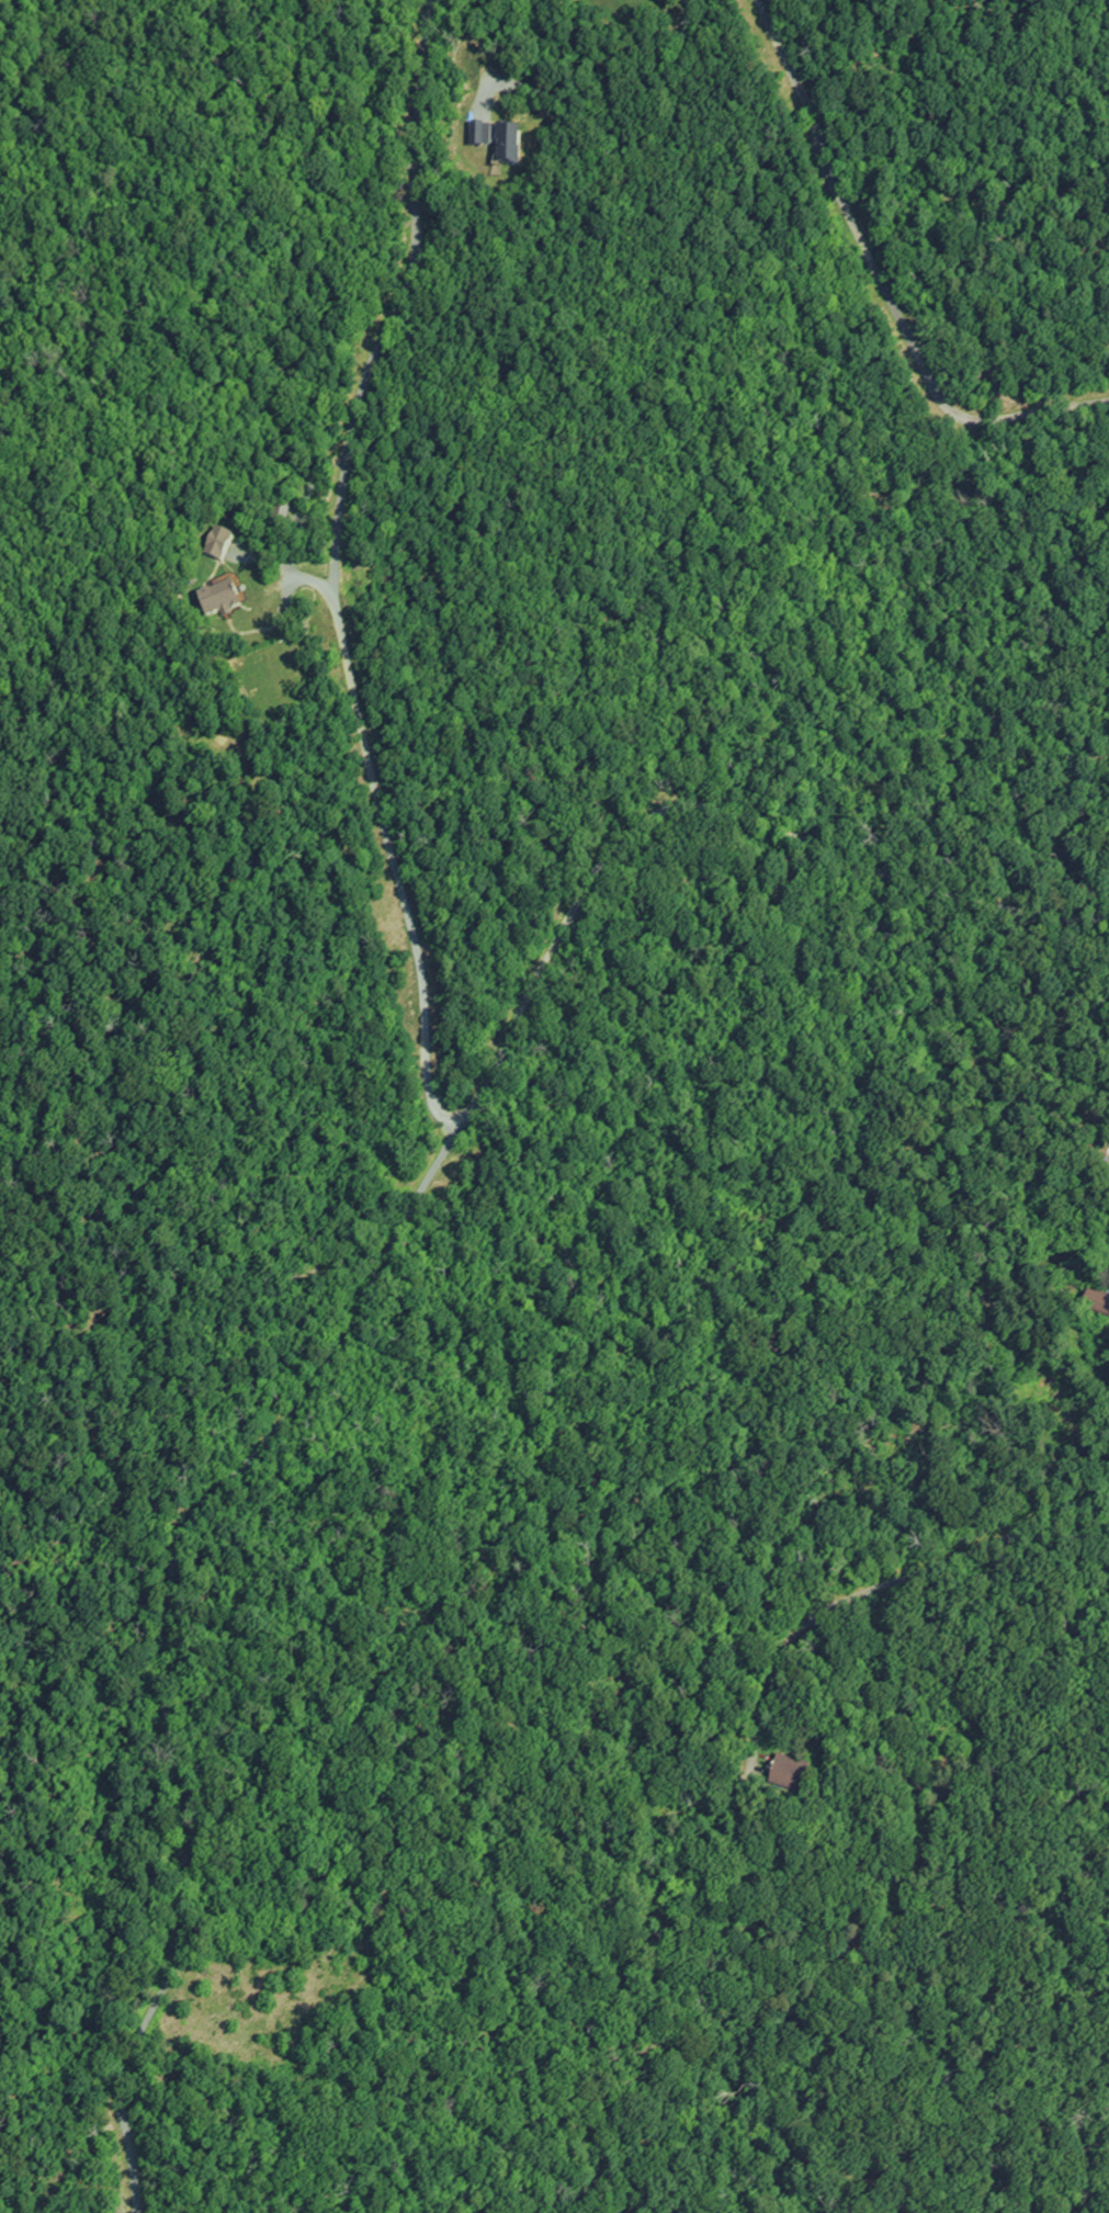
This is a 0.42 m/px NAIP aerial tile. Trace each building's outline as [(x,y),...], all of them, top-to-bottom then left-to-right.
[(210,551),(229,560),(242,535),(224,525),(210,551)] [(215,619),(253,609),(245,575),(206,585),(215,619)]
